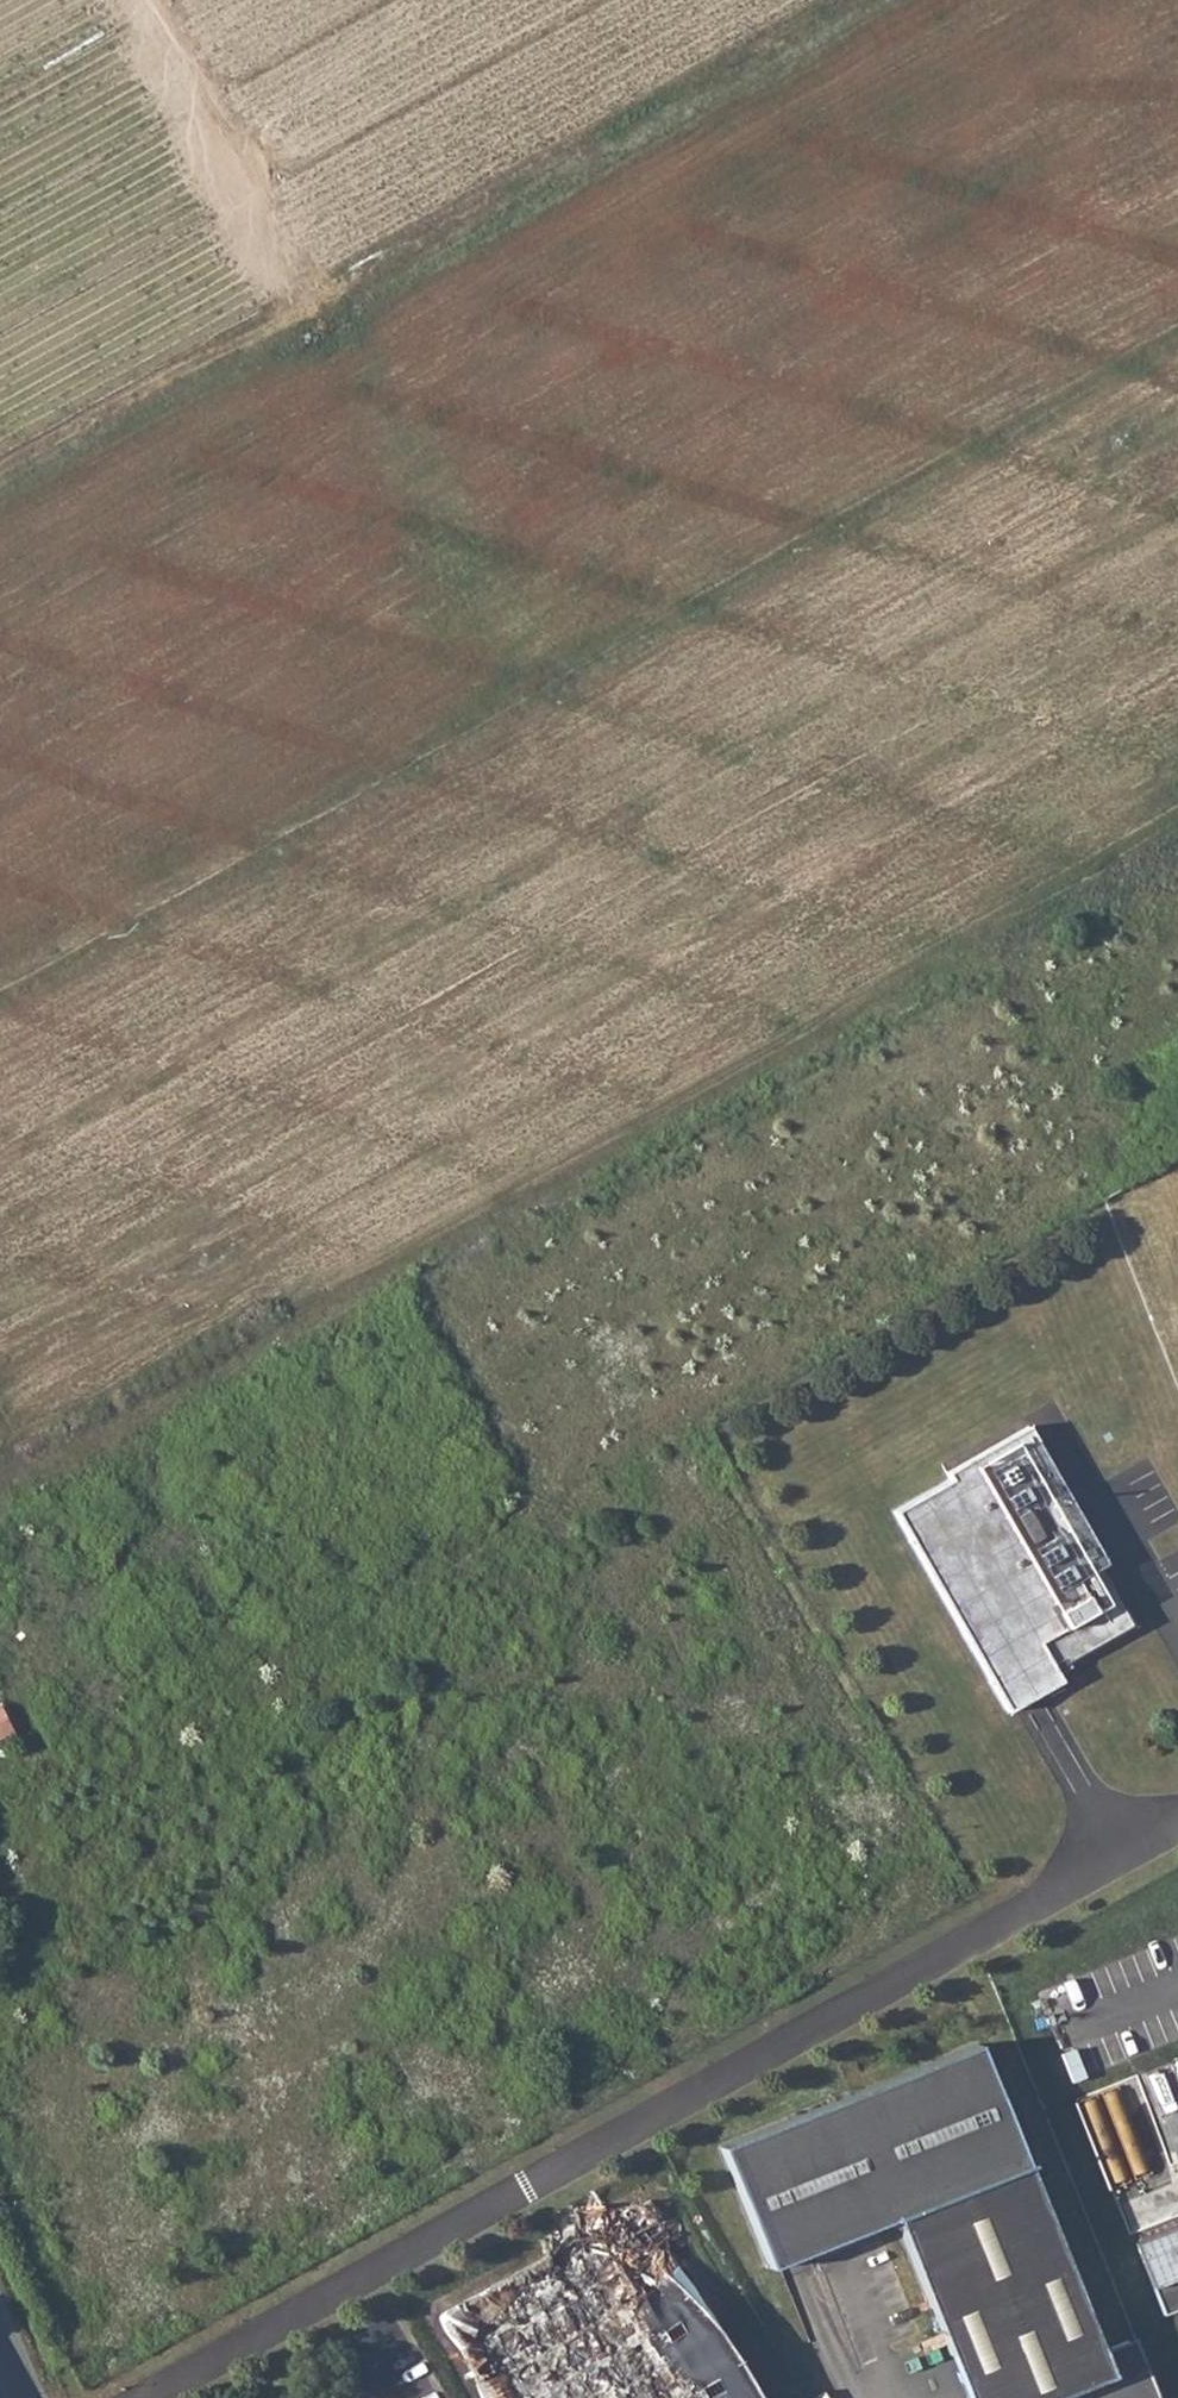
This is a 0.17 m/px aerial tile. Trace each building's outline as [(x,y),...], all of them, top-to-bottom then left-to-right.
[(949,1478),(893,1509),(1007,1708),(1059,1679),(1052,1668),(1050,1664),(1058,1659),(1060,1663),(1131,1623),(1098,1565),(1105,1562),(1027,1424),(945,1470),(949,1478)] [(1100,2350),(976,2041),(718,2145),(767,2267),(893,2216),(966,2397),(1159,2397),(1134,2336),(1100,2350)] [(440,2314),(487,2397),(759,2397),(646,2197),(440,2314)] [(1134,2242),(1161,2312),(1177,2305),(1177,2225),(1134,2242)]
